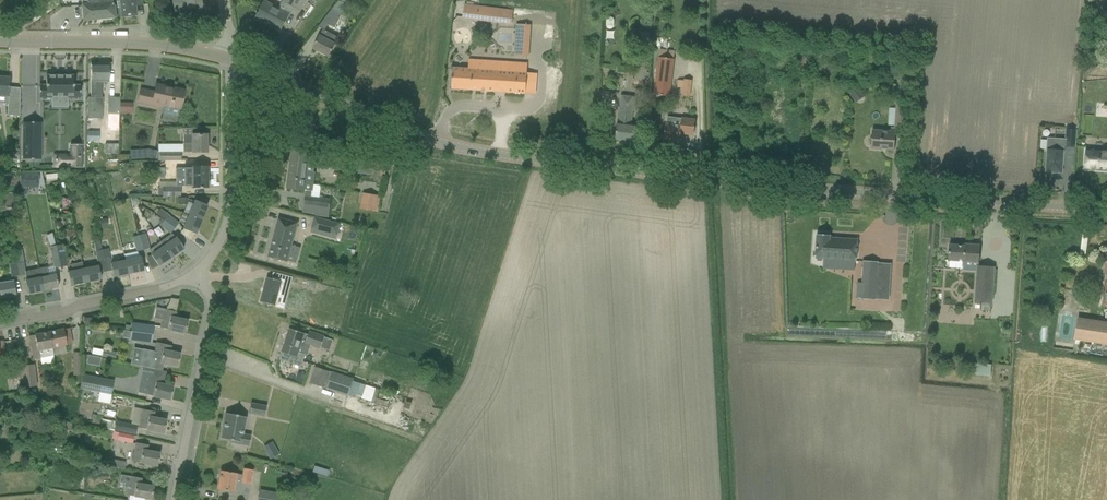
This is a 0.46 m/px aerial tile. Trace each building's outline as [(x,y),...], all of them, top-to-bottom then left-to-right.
[(88,20),(123,16),(122,0),(84,0),(84,7),(85,18),(88,20)] [(123,16),(137,15),(136,6),(143,5),(143,0),(122,0),(123,16)] [(176,12),(186,10),(204,7),(202,0),(174,0),(176,12)] [(285,2),(301,10),(306,0),(286,0),(285,2)] [(265,22),(281,30),(289,14),(265,1),(256,18),(265,23),(265,22)] [(322,21),(335,28),(347,5),(339,1),(322,21)] [(465,4),(463,18),(472,20),(474,5),(465,4)] [(513,10),(491,8),(490,22),(511,24),(513,10)] [(606,19),(606,26),(607,28),(609,29),(611,29),(613,28),(614,27),(614,26),(614,20),(613,18),(612,18),(610,17),(609,17),(607,18),(606,19)] [(313,48),(329,56),(339,37),(324,29),(313,48)] [(544,29),(543,38),(554,38),(554,33),(554,30),(544,29)] [(654,95),(670,97),(674,59),(658,57),(654,95)] [(526,93),(535,94),(537,74),(527,73),(528,63),(469,59),(469,69),(453,68),(452,88),(525,93),(526,93)] [(634,84),(643,85),(645,79),(644,79),(646,64),(637,62),(636,68),(634,84)] [(87,118),(102,119),(103,97),(102,97),(102,82),(109,82),(109,64),(91,64),(90,97),(88,97),(87,118)] [(73,85),(73,76),(46,76),(46,85),(39,85),(39,97),(52,97),(52,95),(68,95),(68,97),(80,97),(80,85),(73,85)] [(10,78),(0,77),(0,96),(8,96),(10,78)] [(679,81),(678,87),(683,88),(691,89),(692,81),(684,80),(684,81),(679,81)] [(162,112),(178,116),(180,108),(180,109),(184,90),(156,85),(155,92),(141,89),(138,102),(158,106),(158,104),(164,105),(162,112)] [(848,91),(856,102),(865,96),(856,85),(848,91)] [(615,141),(636,144),(638,125),(631,124),(633,107),(636,108),(637,100),(621,98),(615,141)] [(907,98),(897,98),(896,104),(894,127),(896,127),(905,128),(907,98)] [(8,100),(7,115),(20,116),(20,101),(8,100)] [(132,114),(132,103),(120,102),(120,113),(132,114)] [(107,114),(119,115),(119,104),(108,103),(107,114)] [(664,140),(680,142),(681,134),(694,135),(696,120),(682,118),(667,117),(667,124),(666,124),(664,140)] [(22,159),(41,160),(42,122),(22,122),(22,159)] [(183,152),(207,152),(207,135),(199,135),(199,128),(183,128),(183,152)] [(871,149),(894,150),(896,131),(873,129),(872,138),(870,139),(870,144),(872,146),(871,149)] [(1075,148),(1076,130),(1066,129),(1066,139),(1047,138),(1046,152),(1048,152),(1047,171),(1061,172),(1063,153),(1065,153),(1065,147),(1075,148)] [(105,153),(116,153),(117,144),(105,144),(105,153)] [(83,168),(83,145),(70,145),(70,154),(53,154),(53,168),(83,168)] [(148,149),(147,158),(152,159),(158,159),(158,155),(157,155),(157,152),(158,152),(158,151),(148,149)] [(292,149),(289,168),(307,171),(314,172),(314,167),(315,167),(315,163),(317,152),(292,149)] [(1085,169),(1106,171),(1106,151),(1086,150),(1085,169)] [(158,152),(157,152),(157,155),(158,155),(158,161),(181,161),(181,152),(158,152)] [(367,173),(385,175),(387,163),(369,161),(369,160),(332,155),(330,168),(367,173)] [(192,168),(175,168),(176,178),(183,178),(183,186),(192,186),(192,187),(207,187),(207,167),(192,167),(192,168)] [(305,205),(330,208),(331,200),(312,197),(312,191),(313,191),(315,172),(314,172),(307,171),(289,168),(287,188),(305,190),(307,190),(306,196),(305,205)] [(19,173),(19,188),(38,188),(38,173),(19,173)] [(106,189),(106,174),(93,175),(93,190),(106,189)] [(180,187),(176,187),(176,182),(159,182),(159,188),(158,188),(158,196),(163,196),(180,196),(180,187)] [(361,209),(374,211),(375,207),(379,207),(381,196),(376,195),(364,193),(363,193),(361,209)] [(190,215),(201,220),(207,205),(195,200),(190,215)] [(163,220),(175,229),(178,223),(167,215),(163,220)] [(184,229),(195,234),(201,220),(190,215),(184,229)] [(312,228),(337,235),(340,224),(315,217),(312,228)] [(268,257),(287,262),(298,223),(279,218),(268,257)] [(159,225),(171,234),(175,229),(163,220),(159,225)] [(138,236),(142,250),(149,248),(145,234),(144,234),(138,236)] [(161,242),(171,257),(184,248),(177,238),(171,234),(161,242)] [(830,235),(817,235),(815,258),(856,261),(858,239),(830,238),(830,235)] [(132,237),(136,251),(142,250),(138,236),(132,237)] [(94,242),(97,260),(103,258),(101,250),(99,241),(94,242)] [(151,255),(158,266),(171,257),(161,242),(149,249),(151,255)] [(57,245),(55,246),(56,250),(59,267),(66,266),(62,248),(58,248),(57,245)] [(975,303),(990,304),(990,303),(993,304),(995,267),(978,266),(980,246),(965,245),(965,246),(949,245),(948,260),(963,261),(963,270),(977,271),(975,303)] [(55,246),(50,246),(52,260),(54,269),(59,267),(56,250),(55,246)] [(26,281),(28,293),(43,290),(39,269),(25,271),(21,249),(15,250),(16,263),(18,276),(26,275),(27,281),(26,281)] [(102,250),(101,250),(103,258),(110,257),(108,249),(106,249),(102,250)] [(126,261),(128,273),(144,270),(141,260),(141,258),(126,261)] [(111,264),(113,277),(128,273),(126,261),(111,264)] [(862,283),(858,283),(857,299),(876,300),(878,262),(864,261),(862,283)] [(68,273),(71,285),(86,282),(83,270),(82,262),(70,265),(72,272),(68,273)] [(9,264),(11,277),(18,276),(16,263),(9,264)] [(39,269),(43,290),(58,287),(56,275),(48,277),(47,267),(39,269)] [(83,270),(86,282),(101,279),(98,267),(83,270)] [(270,276),(263,301),(279,305),(281,296),(284,297),(288,281),(270,276)] [(0,283),(0,295),(1,298),(16,296),(14,285),(13,281),(0,283)] [(160,328),(185,333),(188,321),(174,317),(176,312),(165,309),(162,320),(160,328)] [(1106,344),(1106,322),(1078,318),(1075,339),(1106,344)] [(131,332),(153,335),(154,326),(132,323),(131,331),(131,332)] [(49,332),(52,348),(72,344),(69,328),(49,332)] [(285,344),(284,346),(300,352),(299,352),(306,354),(306,355),(308,355),(309,352),(311,345),(321,348),(325,336),(310,331),(309,334),(300,332),(290,328),(285,344)] [(40,358),(41,365),(54,363),(53,356),(54,356),(52,348),(49,332),(29,336),(34,359),(40,358)] [(131,332),(130,340),(151,344),(153,335),(131,332)] [(143,349),(139,366),(152,369),(161,371),(163,363),(167,364),(177,366),(180,354),(167,351),(168,345),(158,343),(156,352),(143,349)] [(284,346),(280,359),(302,367),(305,356),(306,355),(306,354),(299,352),(300,352),(284,346)] [(93,348),(91,355),(101,357),(102,351),(103,350),(93,348)] [(102,351),(101,357),(115,360),(117,353),(103,349),(103,350),(102,351)] [(16,367),(8,368),(11,379),(21,377),(18,366),(20,366),(19,361),(14,362),(16,367)] [(973,375),(990,377),(991,365),(974,363),(973,375)] [(20,367),(23,388),(36,386),(34,365),(20,367)] [(140,382),(137,393),(170,400),(173,387),(161,384),(162,381),(163,381),(165,373),(142,368),(141,372),(151,374),(148,384),(140,382)] [(327,390),(348,397),(354,379),(332,372),(332,373),(329,372),(316,368),(311,383),(327,389),(327,390)] [(305,375),(298,372),(295,381),(302,383),(305,375)] [(79,389),(111,396),(114,381),(89,377),(82,375),(79,389)] [(249,413),(264,416),(266,406),(251,403),(249,413)] [(139,425),(138,428),(164,433),(166,420),(153,417),(154,412),(142,409),(139,425)] [(230,442),(249,445),(251,435),(243,434),(246,417),(226,413),(221,438),(230,440),(230,442)] [(116,420),(114,430),(136,434),(137,428),(138,425),(131,423),(127,423),(116,420)] [(112,439),(133,444),(134,436),(114,432),(112,439)] [(272,442),(263,447),(263,448),(270,459),(279,454),(272,442)] [(147,464),(157,466),(160,453),(146,451),(147,445),(135,443),(132,461),(147,464)] [(314,466),(312,472),(327,476),(329,471),(314,466)] [(233,491),(244,493),(246,484),(250,484),(253,470),(244,469),(243,475),(221,471),(218,489),(233,492),(233,491)] [(77,475),(76,492),(84,492),(85,475),(77,475)] [(127,495),(151,499),(154,486),(140,484),(141,478),(131,476),(121,475),(119,483),(124,483),(124,487),(128,488),(127,495)] [(281,495),(260,491),(258,499),(280,499),(281,495)]
